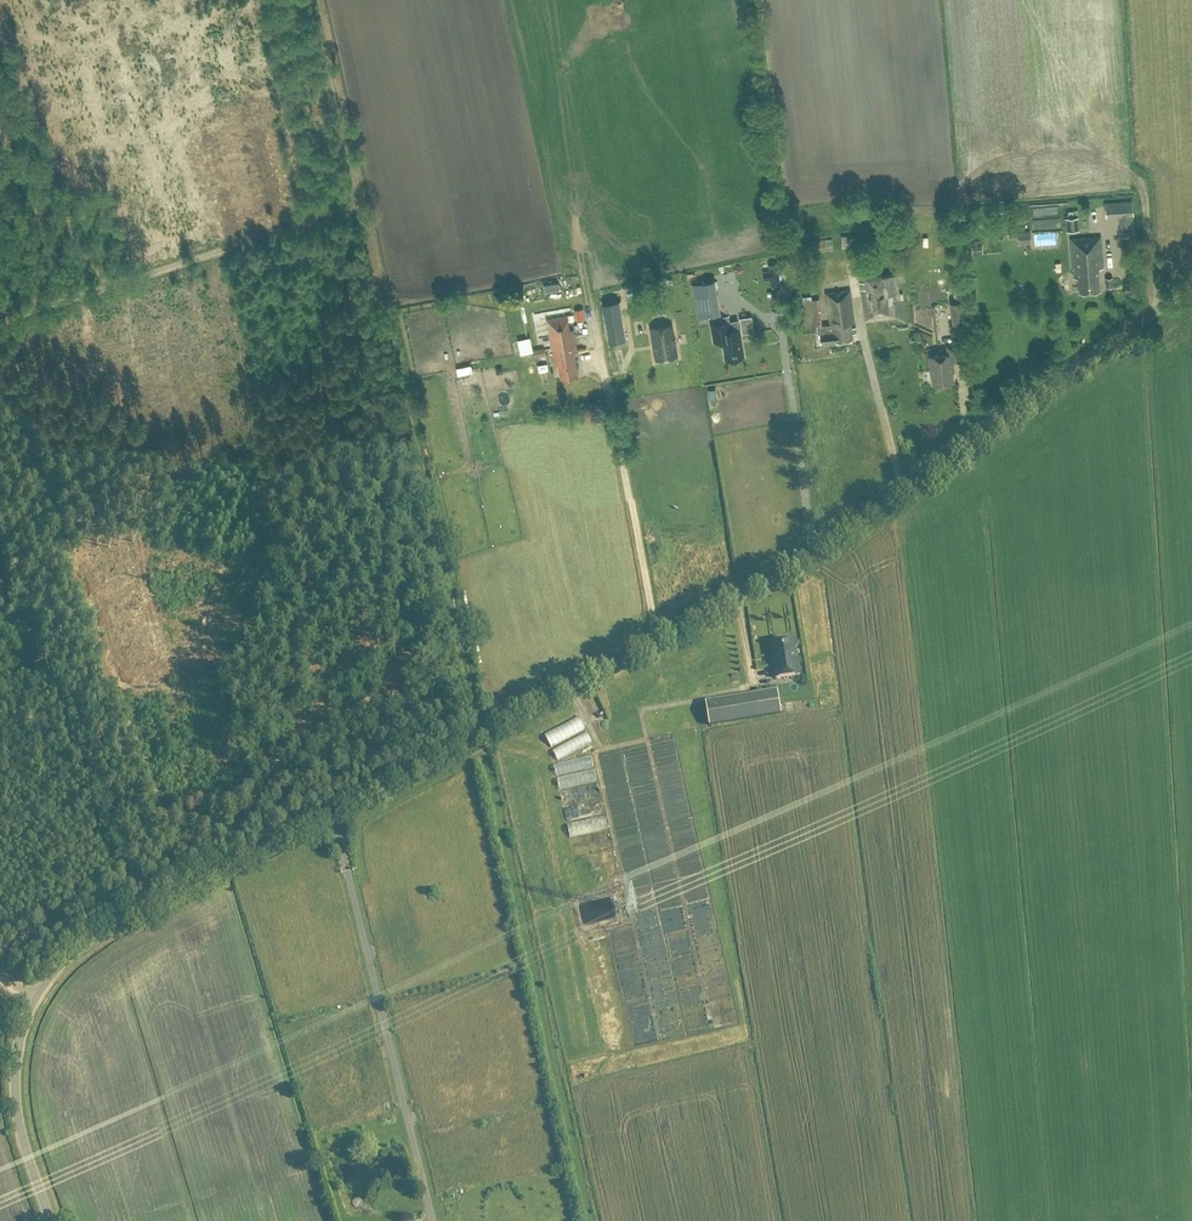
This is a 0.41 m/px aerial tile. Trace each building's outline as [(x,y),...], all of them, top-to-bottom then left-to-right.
[(1135,234),(1132,199),(1105,201),(1106,215),(1119,215),(1120,235),(1135,234)] [(1066,229),(1079,228),(1078,216),(1065,217),(1066,229)] [(1038,230),(1053,228),(1052,222),(1037,224),(1038,230)] [(1025,243),(1033,242),(1032,233),(1024,234),(1025,243)] [(841,247),(862,246),(861,235),(841,236),(841,247)] [(1071,266),(1101,264),(1099,236),(1068,239),(1071,266)] [(976,244),(977,252),(986,252),(986,244),(976,244)] [(1100,289),(1098,267),(1102,267),(1101,264),(1071,266),(1072,277),(1077,276),(1078,290),(1100,289)] [(882,274),(881,268),(857,271),(864,320),(904,314),(901,292),(898,292),(895,272),(882,274)] [(713,279),(692,283),(697,315),(720,312),(713,279)] [(850,327),(849,323),(852,322),(848,290),(825,293),(829,324),(818,325),(820,343),(852,338),(851,333),(855,332),(854,326),(850,327)] [(950,301),(951,307),(952,323),(964,322),(962,300),(950,301)] [(618,301),(602,304),(610,341),(625,338),(618,301)] [(665,314),(678,314),(678,306),(665,306),(665,314)] [(575,308),(577,319),(584,317),(583,307),(575,308)] [(569,329),(566,316),(546,319),(554,365),(557,364),(560,377),(577,374),(573,351),(576,350),(573,329),(569,329)] [(739,356),(734,321),(727,322),(728,330),(717,331),(721,358),(739,356)] [(655,360),(676,357),(671,324),(650,328),(655,360)] [(933,385),(952,382),(951,366),(952,366),(952,363),(961,362),(959,342),(946,344),(947,354),(929,356),(933,385)] [(549,348),(538,349),(539,356),(550,355),(549,348)] [(461,373),(462,380),(474,378),(471,364),(456,367),(457,374),(461,373)] [(795,661),(791,640),(770,643),(772,655),(770,656),(774,679),(798,675),(796,660),(795,661)] [(778,717),(774,694),(703,705),(707,729),(778,717)] [(591,710),(597,720),(606,715),(599,704),(591,710)] [(581,719),(547,734),(558,759),(594,742),(590,733),(588,734),(581,719)] [(563,802),(580,801),(580,793),(563,794),(563,802)]
